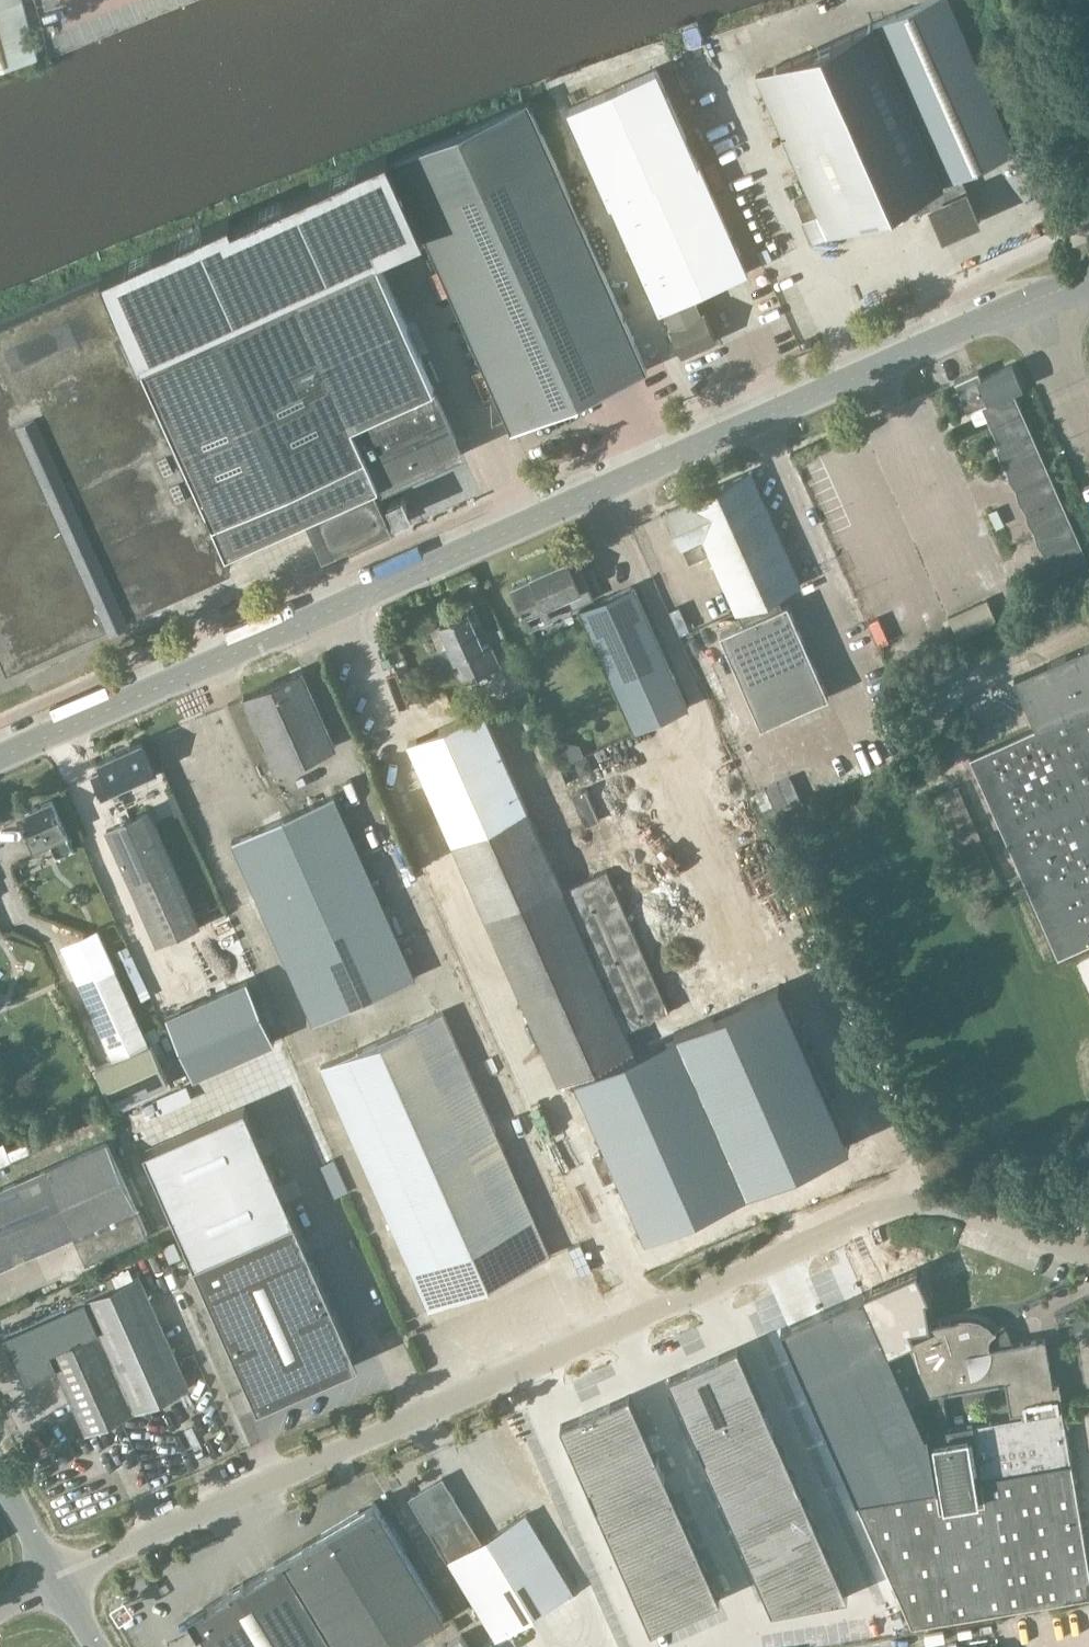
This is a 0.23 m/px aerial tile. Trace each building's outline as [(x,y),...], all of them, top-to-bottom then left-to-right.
[(21,0),(0,0),(0,63),(35,54),(21,0)] [(960,175),(1015,150),(948,0),(924,0),(872,23),(872,22),(755,74),(809,194),(794,200),(803,220),(802,220),(812,242),(923,192),(942,235),(943,234),(978,218),(978,219),(979,218),(960,175)] [(747,271),(656,67),(566,108),(661,316),(666,314),(674,332),(673,332),(682,352),(716,337),(704,311),(701,312),(693,295),(747,271)] [(521,105),(394,161),(507,418),(512,429),(646,369),(522,105),(521,105)] [(0,318),(0,644),(8,660),(8,662),(231,562),(226,551),(303,516),(320,552),(321,554),(322,558),(391,527),(388,521),(372,485),(379,482),(380,486),(461,450),(456,439),(432,386),(434,386),(343,183),(339,174),(232,222),(229,215),(0,318)] [(954,380),(954,381),(957,380),(969,408),(967,409),(968,410),(983,403),(1001,444),(997,446),(997,447),(999,446),(1054,571),(1052,572),(1053,573),(1087,557),(1087,556),(1086,557),(1012,390),(1022,386),(1021,385),(1020,385),(1011,365),(1012,365),(1012,364),(981,377),(977,370),(978,370),(978,369),(954,380)] [(751,470),(710,488),(732,538),(708,548),(709,552),(735,611),(737,610),(743,622),(720,633),(761,726),(828,696),(787,603),(782,605),(776,593),(798,584),(800,583),(751,472),(752,472),(751,470)] [(687,501),(665,510),(681,546),(682,546),(689,562),(709,552),(708,548),(732,538),(710,488),(686,499),(687,501)] [(531,577),(511,586),(530,626),(551,617),(545,605),(566,595),(572,607),(594,597),(582,571),(574,575),(567,559),(531,575),(531,577)] [(688,706),(633,585),(580,608),(635,730),(688,706)] [(987,598),(948,615),(958,638),(997,620),(987,598)] [(440,623),(429,628),(439,649),(449,644),(456,659),(459,658),(467,677),(489,668),(504,699),(518,693),(503,662),(499,663),(489,641),(482,644),(467,611),(440,623)] [(1013,677),(1014,678),(1016,677),(1038,726),(969,756),(970,757),(973,756),(1060,952),(1057,954),(1058,955),(1088,941),(1088,644),(1013,677)] [(303,669),(243,696),(276,769),(335,742),(303,669)] [(439,728),(408,742),(453,843),(453,842),(560,1082),(575,1075),(633,1050),(562,889),(526,809),(527,809),(482,709),(439,728)] [(154,769),(142,741),(141,741),(99,760),(104,772),(100,773),(92,777),(100,794),(154,769)] [(709,784),(733,773),(721,747),(697,758),(709,784)] [(753,792),(758,801),(765,817),(801,801),(790,776),(753,792)] [(232,839),(313,1022),(415,976),(334,794),(232,839)] [(18,815),(35,852),(50,845),(55,856),(73,848),(51,800),(18,815)] [(148,810),(106,829),(156,943),(199,924),(148,810)] [(578,858),(565,862),(571,881),(584,876),(578,858)] [(114,962),(78,978),(113,1059),(96,1066),(113,1105),(168,1080),(162,1066),(169,1063),(158,1039),(149,1043),(114,962)] [(247,979),(166,1015),(193,1076),(274,1040),(247,979)] [(633,1050),(575,1075),(646,1236),(850,1145),(778,985),(633,1050)] [(442,1011),(320,1065),(429,1308),(550,1254),(442,1011)] [(143,1149),(257,1408),(278,1399),(275,1392),(308,1384),(315,1375),(353,1358),(349,1347),(351,1346),(244,1104),(143,1149)] [(0,1189),(0,1266),(73,1233),(86,1262),(147,1234),(106,1142),(0,1189)] [(930,1323),(925,1297),(928,1295),(916,1267),(780,1328),(912,1624),(1088,1594),(1088,1570),(1071,1463),(1060,1404),(1062,1403),(1062,1402),(1058,1380),(1052,1381),(1045,1337),(1002,1345),(1001,1341),(997,1333),(995,1330),(1005,1323),(1004,1322),(994,1329),(988,1323),(979,1318),(970,1316),(960,1316),(951,1319),(951,1320),(930,1323)] [(139,1274),(3,1334),(24,1381),(56,1367),(85,1432),(188,1387),(139,1274)] [(737,1346),(703,1361),(730,1421),(764,1406),(737,1346)] [(669,1377),(696,1436),(730,1421),(703,1361),(669,1377)] [(629,1394),(595,1409),(622,1469),(656,1454),(629,1394)] [(1070,1416),(1088,1413),(1088,1399),(1069,1402),(1070,1416)] [(764,1406),(730,1421),(748,1461),(782,1446),(764,1406)] [(561,1424),(588,1485),(622,1469),(595,1409),(561,1424)] [(86,1467),(97,1495),(105,1492),(110,1503),(156,1486),(130,1419),(85,1436),(95,1464),(86,1467)] [(730,1421),(696,1436),(714,1476),(748,1461),(730,1421)] [(782,1446),(748,1461),(760,1489),(794,1474),(782,1446)] [(656,1454),(622,1469),(640,1509),(674,1494),(656,1454)] [(748,1461),(714,1476),(726,1505),(760,1489),(748,1461)] [(606,1525),(640,1509),(622,1469),(588,1485),(606,1525)] [(794,1474),(760,1489),(773,1517),(807,1502),(794,1474)] [(442,1477),(410,1497),(495,1637),(572,1591),(526,1514),(480,1541),(454,1498),(442,1477)] [(760,1489),(726,1505),(739,1532),(773,1517),(760,1489)] [(674,1494),(640,1509),(652,1537),(686,1522),(674,1494)] [(373,1499),(275,1559),(276,1562),(245,1581),(243,1579),(229,1587),(230,1590),(191,1614),(211,1646),(388,1646),(442,1614),(373,1499)] [(807,1502),(773,1517),(783,1541),(818,1526),(807,1502)] [(640,1509),(606,1525),(618,1552),(652,1537),(640,1509)] [(773,1517),(739,1532),(749,1556),(783,1541),(773,1517)] [(686,1522),(652,1537),(665,1565),(699,1550),(686,1522)] [(818,1526),(783,1541),(794,1565),(828,1550),(818,1526)] [(652,1537),(618,1552),(631,1581),(665,1565),(652,1537)] [(783,1541),(749,1556),(760,1581),(794,1565),(783,1541)] [(699,1550),(665,1565),(675,1590),(709,1574),(699,1550)] [(828,1550),(794,1565),(810,1601),(848,1594),(828,1550)] [(665,1565),(631,1581),(641,1605),(675,1590),(665,1565)] [(794,1565),(760,1581),(773,1609),(810,1601),(794,1565)] [(709,1574),(675,1590),(686,1614),(720,1598),(709,1574)] [(675,1590),(641,1605),(652,1629),(686,1614),(675,1590)] [(461,1633),(438,1646),(469,1646),(461,1633)]
